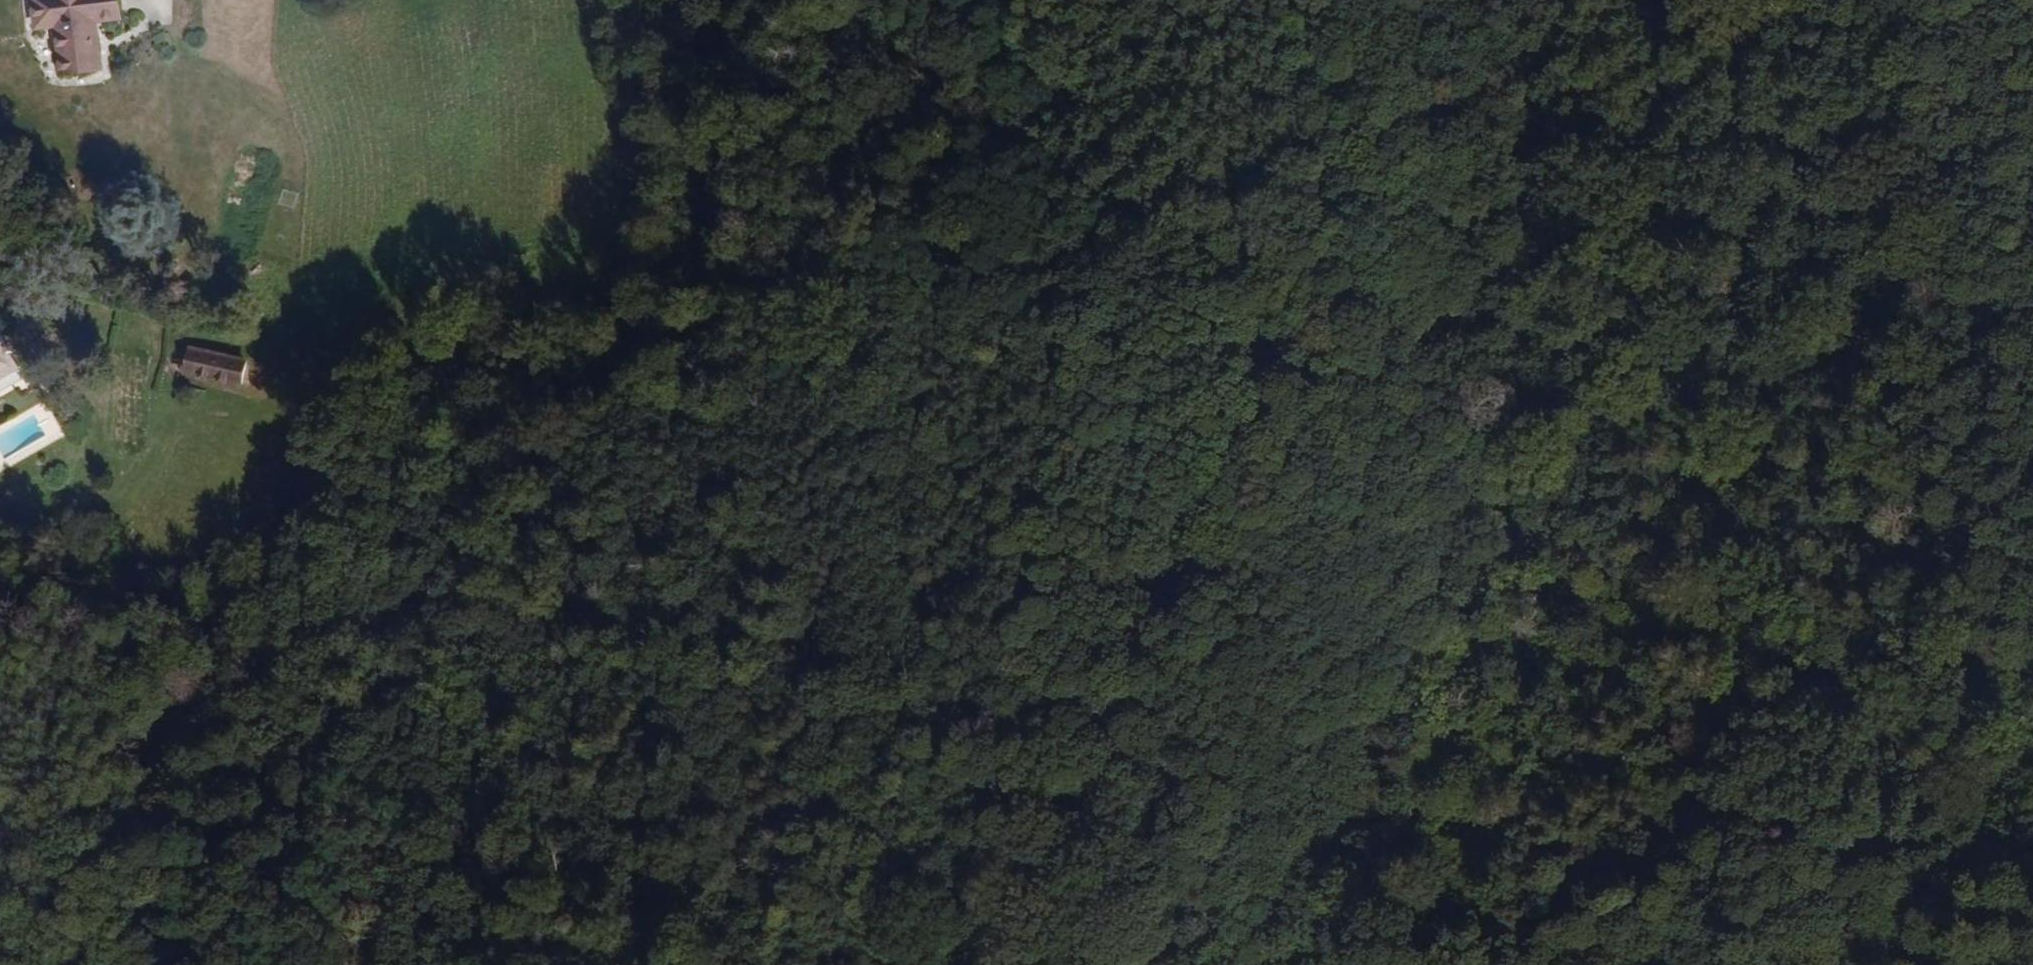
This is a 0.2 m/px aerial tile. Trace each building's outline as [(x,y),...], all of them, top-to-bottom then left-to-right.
[(117,22),(115,0),(28,0),(30,30),(52,29),(56,79),(103,75),(100,24),(117,22)] [(15,374),(0,342),(0,381),(15,374)] [(240,388),(246,362),(188,347),(181,373),(240,388)]
